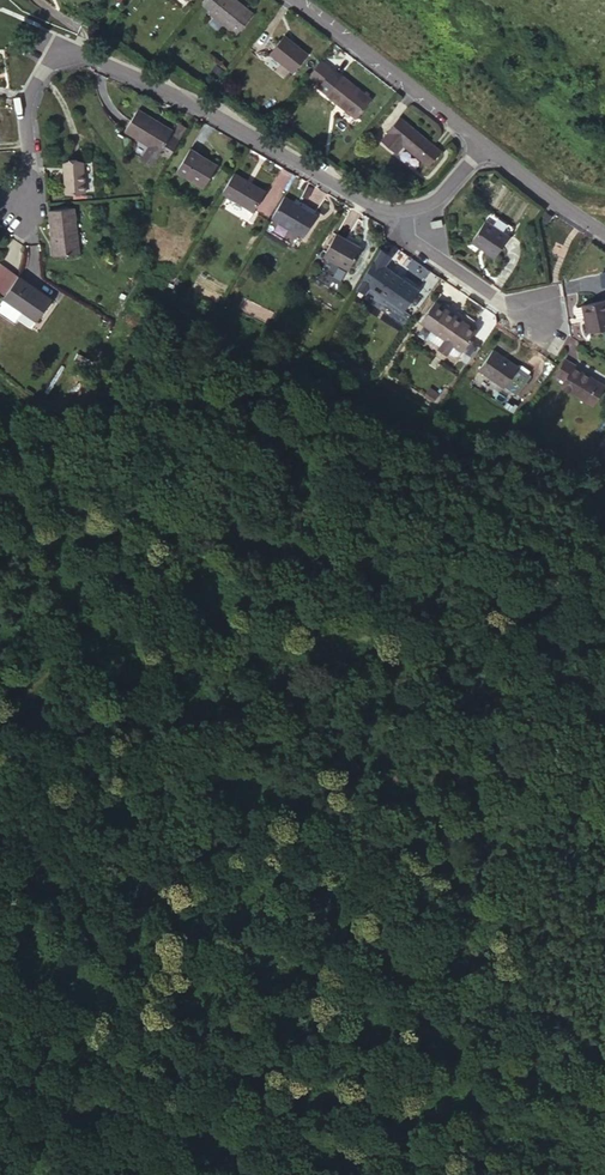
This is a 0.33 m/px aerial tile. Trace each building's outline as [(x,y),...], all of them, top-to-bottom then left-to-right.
[(190,8),(196,0),(180,0),(190,8)] [(204,12),(211,17),(225,0),(214,0),(204,12)] [(232,0),(225,0),(211,17),(237,38),(254,17),(232,0)] [(312,53),(288,35),(274,54),(297,72),(312,53)] [(334,95),(344,103),(345,101),(363,116),(377,99),(349,77),(340,70),(325,87),(334,95)] [(160,151),(171,156),(181,137),(170,131),(172,128),(146,115),(135,138),(160,151)] [(383,142),(396,152),(402,144),(432,168),(445,154),(403,120),(383,142)] [(182,133),(172,128),(170,131),(181,137),(182,133)] [(181,137),(171,156),(178,160),(194,133),(185,128),(182,133),(181,137)] [(171,156),(160,151),(153,164),(164,169),(171,156)] [(226,167),(198,152),(186,175),(213,190),(226,167)] [(85,166),(65,168),(69,200),(89,197),(85,166)] [(272,193),(242,176),(230,197),(261,214),(272,193)] [(321,218),(289,200),(275,223),(308,240),(321,218)] [(83,212),(57,216),(58,227),(64,262),(89,259),(83,212)] [(430,222),(431,228),(442,226),(441,220),(430,222)] [(512,238),(489,223),(475,244),(497,259),(512,238)] [(368,247),(343,234),(332,255),(356,268),(368,247)] [(436,283),(386,251),(379,262),(391,270),(423,290),(430,294),(436,283)] [(317,280),(337,288),(345,269),(324,261),(317,280)] [(423,290),(391,270),(377,291),(408,311),(423,290)] [(57,306),(24,283),(8,307),(41,330),(57,306)] [(435,300),(421,321),(428,325),(442,304),(435,300)] [(428,325),(437,331),(467,350),(471,352),(485,331),(451,310),(442,304),(428,325)] [(584,308),(589,335),(604,332),(604,304),(584,308)] [(467,350),(437,331),(434,335),(435,340),(442,345),(441,348),(453,355),(455,353),(459,355),(464,354),(467,350)] [(542,368),(503,344),(490,366),(528,391),(542,368)] [(580,365),(568,358),(557,375),(568,382),(565,388),(578,398),(582,395),(591,401),(601,384),(578,368),(580,365)] [(448,396),(434,386),(428,396),(442,405),(448,396)] [(470,404),(459,398),(453,409),(463,415),(470,404)]
